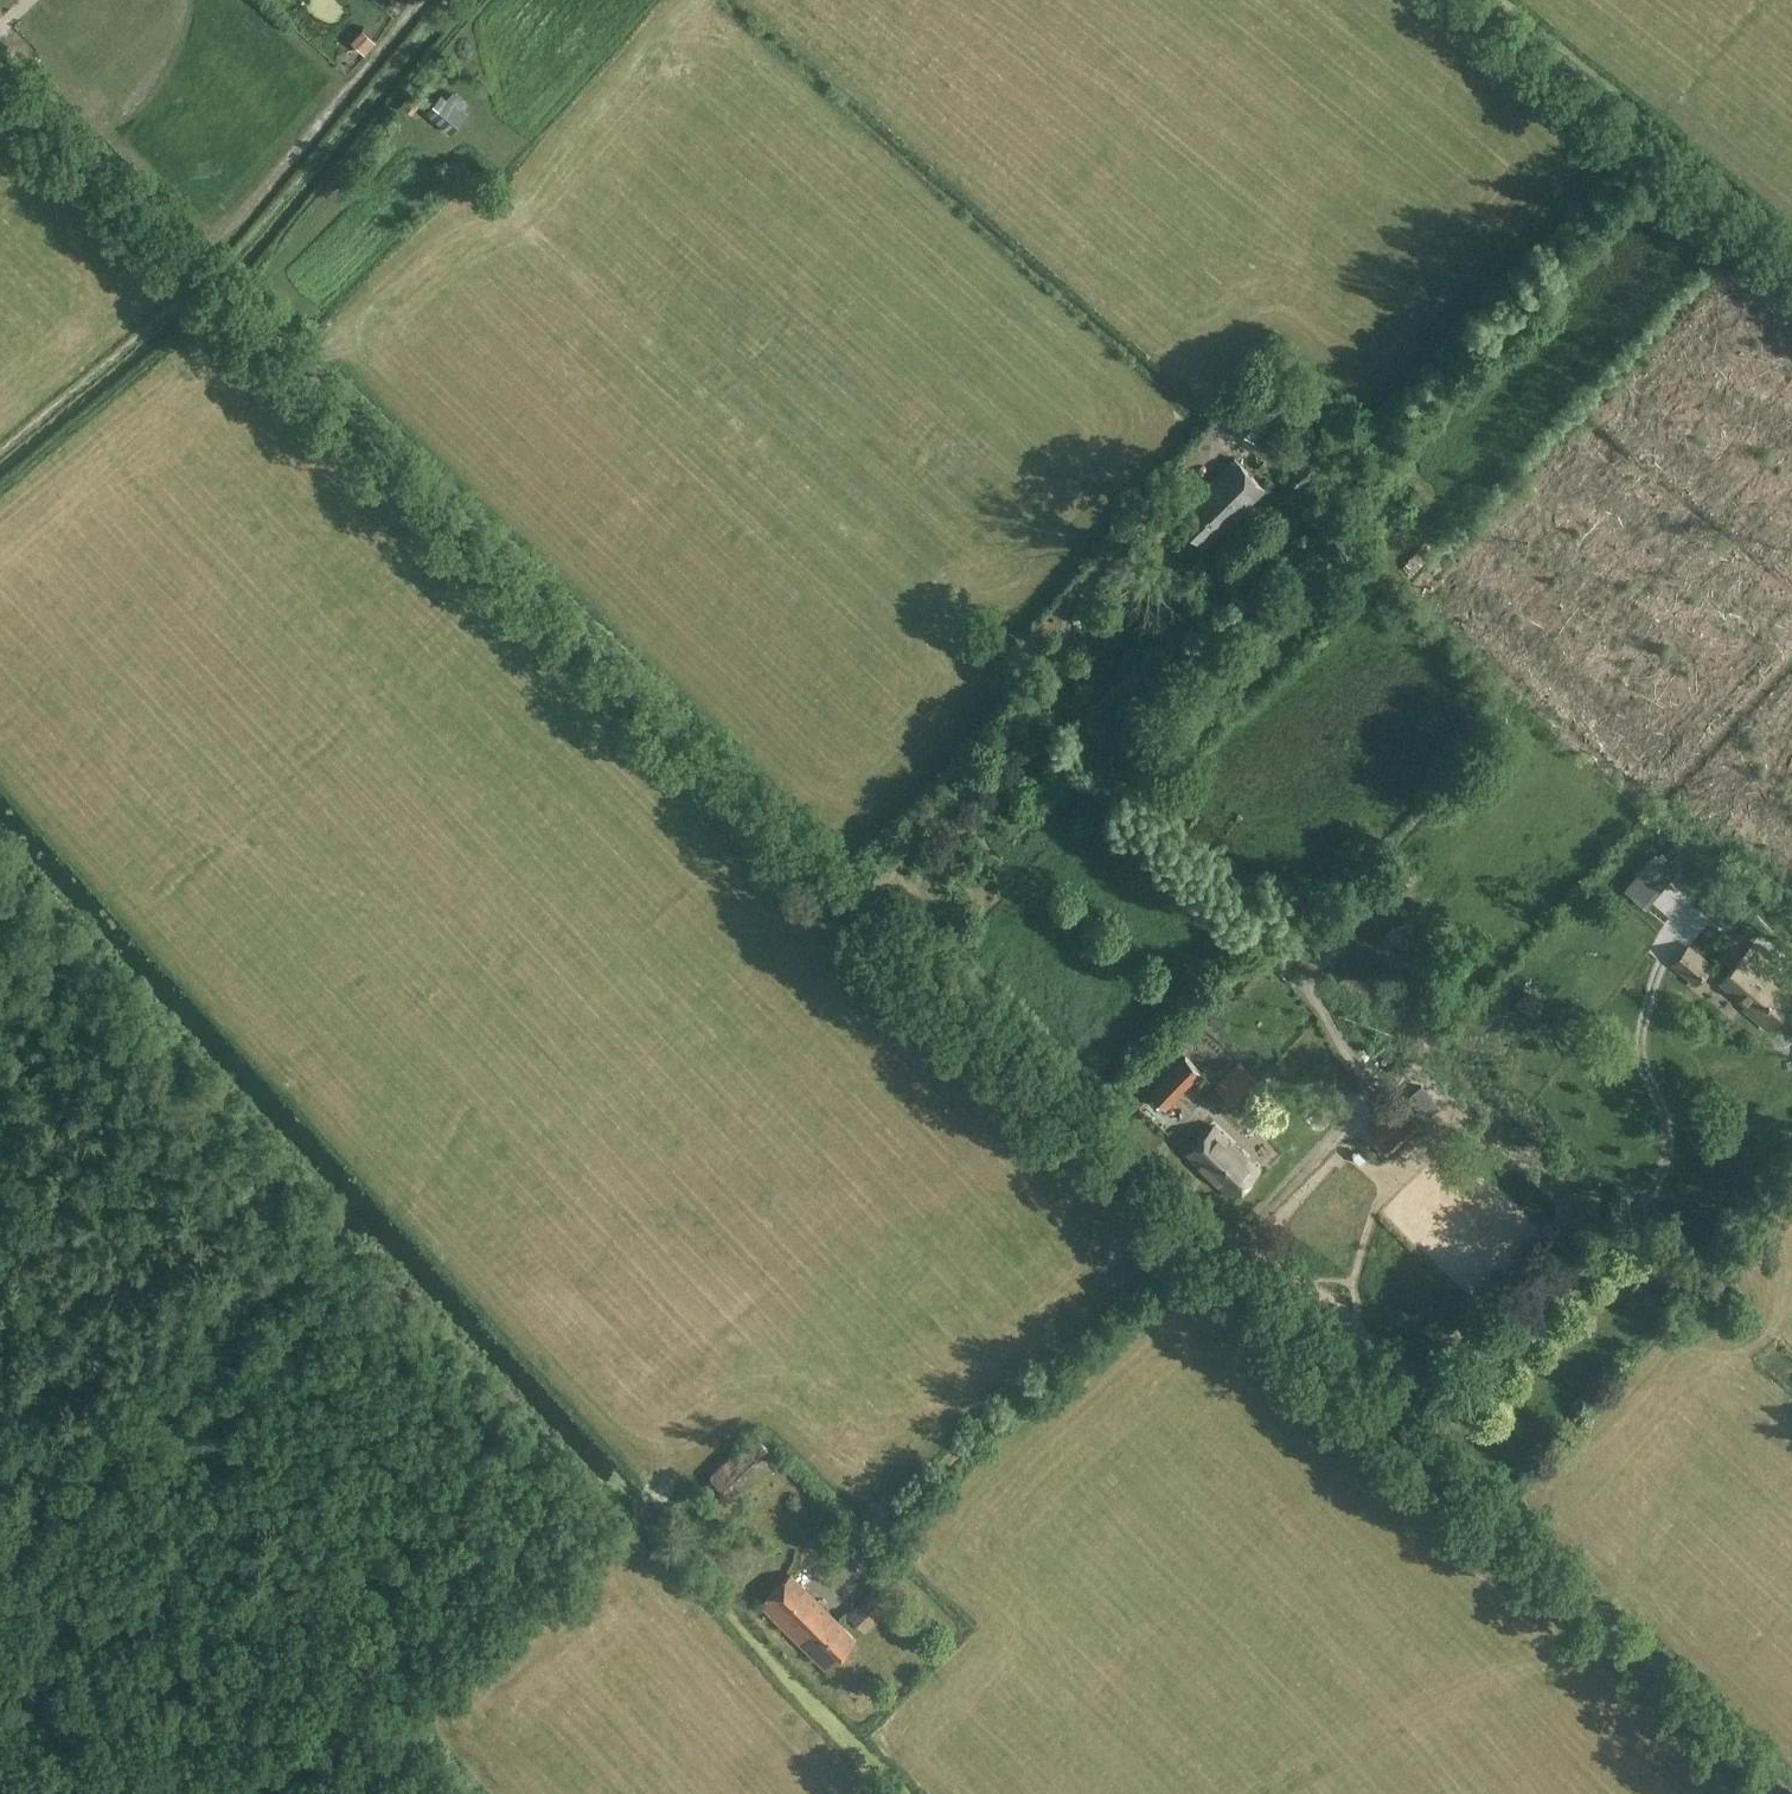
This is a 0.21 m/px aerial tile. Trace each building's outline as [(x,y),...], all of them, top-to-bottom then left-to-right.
[(413,92),(401,105),(412,114),(423,100),(413,92)] [(441,97),(426,114),(438,124),(440,121),(452,131),(470,111),(448,93),(444,99),(441,97)] [(1225,412),(1235,422),(1253,441),(1298,396),(1280,378),(1254,403),(1244,393),(1225,412)] [(1175,516),(1206,547),(1265,489),(1234,458),(1175,516)] [(1648,850),(1626,872),(1644,889),(1666,867),(1648,850)] [(1688,944),(1670,965),(1696,986),(1713,966),(1688,944)] [(1744,958),(1722,982),(1747,1004),(1742,1009),(1766,1030),(1791,1000),(1770,981),(1780,969),(1754,946),(1744,958)] [(1149,1094),(1166,1110),(1202,1073),(1186,1056),(1149,1094)] [(1239,1060),(1214,1086),(1236,1106),(1260,1080),(1239,1060)] [(1188,1154),(1233,1196),(1258,1170),(1214,1127),(1188,1154)] [(760,1463),(742,1445),(710,1476),(728,1494),(760,1463)] [(762,1603),(826,1669),(855,1640),(791,1574),(762,1603)]
